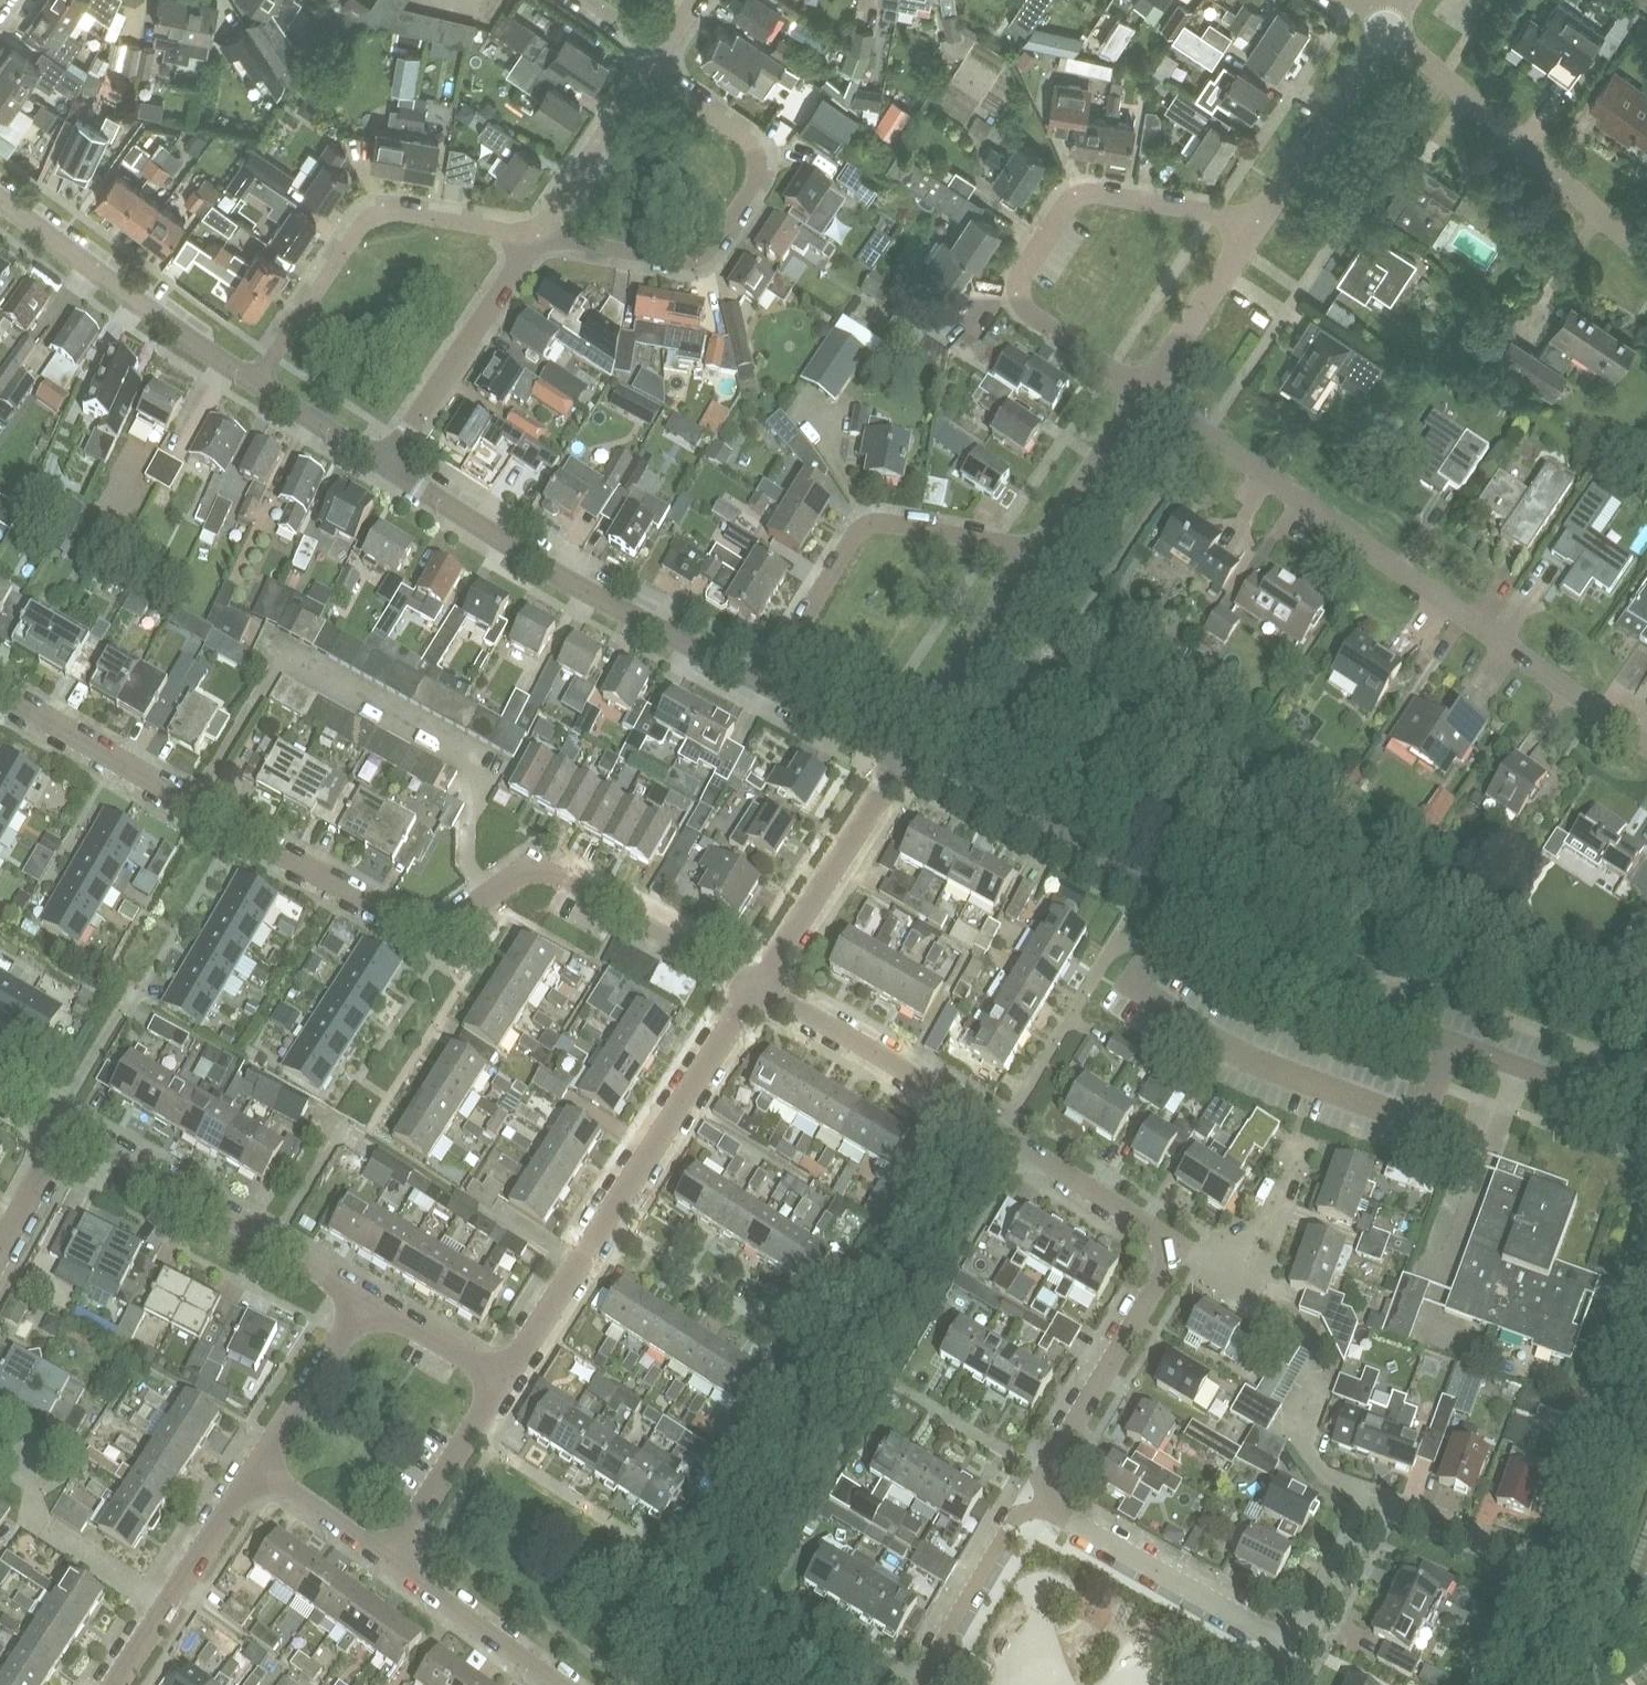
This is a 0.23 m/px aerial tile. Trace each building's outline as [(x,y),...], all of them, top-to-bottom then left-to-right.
[(50,0),(43,0),(29,20),(52,36),(43,49),(67,65),(84,40),(68,28),(75,17),(50,0)] [(75,17),(84,4),(110,22),(121,0),(50,0),(75,17)] [(178,59),(183,30),(188,0),(159,0),(154,26),(157,26),(154,43),(165,45),(163,56),(178,59)] [(210,35),(211,36),(218,1),(214,0),(188,0),(183,30),(178,59),(189,61),(190,51),(207,54),(210,35)] [(248,24),(278,68),(302,53),(282,24),(300,0),(250,0),(262,8),(258,14),(257,14),(259,17),(248,24)] [(403,5),(406,0),(375,0),(362,20),(403,5)] [(734,9),(764,29),(772,17),(787,27),(798,10),(784,0),(740,0),(734,9)] [(899,5),(900,0),(878,0),(878,1),(882,3),(885,4),(883,15),(896,17),(899,5)] [(899,5),(916,9),(917,2),(929,5),(930,0),(900,0),(899,5)] [(1606,32),(1560,0),(1559,0),(1544,22),(1532,14),(1512,42),(1548,67),(1549,66),(1570,81),(1578,70),(1579,70),(1606,32)] [(1610,25),(1623,34),(1640,9),(1628,0),(1627,0),(1610,25)] [(1192,10),(1180,2),(1162,28),(1174,36),(1192,10)] [(410,31),(415,8),(403,5),(362,20),(410,31)] [(1249,21),(1262,30),(1293,50),(1309,26),(1277,6),(1269,19),(1256,10),(1249,21)] [(422,34),(427,11),(415,8),(410,31),(422,34)] [(434,37),(439,14),(427,11),(422,34),(434,37)] [(961,29),(958,12),(942,15),(946,37),(940,38),(944,58),(964,55),(975,37),(961,29)] [(511,18),(501,33),(524,48),(537,29),(514,13),(511,18)] [(446,40),(452,16),(439,14),(434,37),(446,40)] [(459,42),(464,19),(452,16),(446,40),(459,42)] [(1121,16),(1116,24),(1101,46),(1116,55),(1135,26),(1121,16)] [(464,19),(459,42),(471,45),(476,22),(464,19)] [(1254,41),(1246,53),(1278,74),(1293,50),(1262,30),(1249,21),(1248,21),(1241,32),(1254,41)] [(1210,22),(1202,34),(1201,35),(1224,49),(1232,36),(1210,22)] [(1224,49),(1201,35),(1202,34),(1184,23),(1172,40),(1186,49),(1185,50),(1212,67),(1224,49)] [(247,79),(261,69),(266,76),(278,68),(248,24),(222,41),(247,79)] [(869,53),(874,31),(854,27),(849,49),(869,53)] [(720,31),(702,58),(723,72),(719,78),(737,90),(742,82),(746,84),(747,83),(763,94),(775,77),(777,78),(786,65),(786,64),(737,31),(731,39),(720,31)] [(1030,32),(1022,43),(1074,54),(1083,40),(1050,33),(1049,36),(1030,32)] [(546,39),(535,56),(543,61),(547,64),(560,73),(563,75),(568,67),(593,84),(609,61),(581,42),(568,33),(558,47),(546,39)] [(781,36),(772,50),(782,57),(797,68),(807,54),(781,36)] [(122,70),(137,73),(141,46),(128,43),(122,70)] [(137,73),(149,76),(154,48),(141,46),(137,73)] [(43,49),(34,62),(12,47),(0,64),(0,74),(26,91),(34,78),(51,90),(67,65),(43,49)] [(406,48),(400,85),(414,88),(420,50),(406,48)] [(520,63),(513,73),(527,82),(526,84),(541,95),(533,106),(565,127),(581,102),(553,83),(536,72),(543,61),(535,56),(524,48),(516,61),(520,63)] [(849,49),(839,74),(849,78),(858,81),(869,53),(849,49)] [(1152,71),(1163,78),(1175,60),(1165,53),(1152,71)] [(1068,54),(1065,67),(1110,77),(1113,64),(1068,54)] [(1234,101),(1252,113),(1268,88),(1238,68),(1235,72),(1223,64),(1213,78),(1209,75),(1194,98),(1212,110),(1216,103),(1228,111),(1234,101)] [(786,65),(777,78),(790,86),(798,74),(786,65)] [(1616,69),(1591,105),(1613,120),(1609,126),(1629,140),(1633,135),(1646,145),(1646,91),(1616,69)] [(0,74),(0,109),(2,110),(0,112),(0,128),(17,140),(34,114),(18,103),(26,91),(0,74)] [(818,96),(829,85),(819,75),(808,86),(818,96)] [(1100,153),(1105,119),(1087,116),(1091,88),(1055,82),(1046,132),(1072,136),(1070,148),(1100,153)] [(1194,98),(1179,89),(1168,106),(1182,116),(1180,119),(1203,134),(1189,155),(1213,171),(1236,136),(1226,129),(1230,122),(1212,110),(1194,98)] [(1135,123),(1117,120),(1121,93),(1109,91),(1105,119),(1100,153),(1129,157),(1135,123)] [(859,118),(823,94),(798,131),(835,155),(859,118)] [(388,129),(379,127),(373,162),(404,167),(410,132),(415,104),(401,101),(400,110),(392,108),(388,129)] [(415,104),(410,132),(404,167),(434,172),(440,138),(424,135),(426,123),(424,123),(427,106),(415,104)] [(55,164),(86,179),(107,135),(112,137),(121,120),(107,113),(100,128),(78,117),(55,164)] [(502,141),(503,142),(511,131),(493,119),(485,130),(502,141)] [(1144,122),(1139,151),(1156,153),(1161,124),(1144,122)] [(542,161),(517,144),(521,138),(511,131),(503,142),(502,141),(497,148),(498,153),(507,159),(498,173),(523,189),(542,161)] [(329,204),(349,174),(337,165),(346,150),(330,139),(300,184),(329,204)] [(1015,207),(1045,160),(1017,142),(1008,157),(991,146),(983,158),(999,169),(994,177),(1007,186),(999,197),(1015,207)] [(254,175),(258,178),(261,175),(283,190),(293,174),(252,147),(240,165),(254,175)] [(445,176),(460,178),(464,149),(450,147),(445,176)] [(948,183),(899,151),(886,171),(921,193),(919,197),(919,201),(928,207),(932,206),(934,202),(966,222),(951,245),(943,240),(929,261),(960,282),(973,262),(976,264),(998,231),(977,217),(984,206),(968,196),(948,183)] [(150,175),(159,162),(150,155),(140,167),(150,175)] [(1484,226),(1496,208),(1466,187),(1463,192),(1416,160),(1384,207),(1432,240),(1455,206),(1484,226)] [(159,162),(150,175),(160,183),(170,170),(159,162)] [(228,183),(241,193),(254,175),(240,165),(228,183)] [(877,188),(848,168),(837,184),(866,204),(877,188)] [(956,170),(948,183),(968,196),(976,184),(956,170)] [(97,198),(120,215),(140,188),(117,171),(97,198)] [(317,222),(293,206),(297,199),(283,190),(261,175),(258,178),(253,186),(275,200),(268,210),(282,219),(272,234),(297,251),(317,222)] [(805,176),(786,204),(795,209),(790,217),(823,239),(837,217),(835,215),(843,203),(829,194),(830,193),(805,176)] [(120,215),(142,232),(162,204),(140,188),(120,215)] [(195,209),(205,196),(195,188),(185,201),(195,209)] [(213,203),(203,216),(230,234),(238,222),(213,203)] [(165,249),(185,221),(162,204),(142,232),(165,249)] [(757,247),(782,265),(793,249),(804,256),(810,248),(823,256),(829,247),(804,230),(801,235),(776,218),(757,247)] [(1389,300),(1415,262),(1370,231),(1339,278),(1366,296),(1371,288),(1389,300)] [(223,271),(229,261),(215,251),(214,252),(201,244),(187,234),(176,250),(190,259),(195,251),(223,271)] [(287,267),(260,248),(251,260),(235,249),(234,251),(221,242),(215,251),(229,261),(244,271),(271,290),(277,281),(280,283),(284,282),(288,276),(288,273),(285,271),(287,267)] [(859,264),(873,274),(881,263),(867,253),(859,264)] [(785,303),(796,286),(778,274),(774,281),(747,263),(731,287),(759,306),(768,292),(785,303)] [(9,272),(0,266),(0,300),(8,288),(2,283),(9,272)] [(255,313),(271,290),(244,271),(228,294),(255,313)] [(549,319),(615,363),(622,330),(621,330),(598,315),(588,330),(577,323),(584,312),(581,310),(586,302),(582,300),(584,298),(554,278),(538,301),(554,312),(549,319)] [(26,330),(48,300),(25,283),(2,314),(0,312),(0,328),(4,322),(12,328),(16,323),(26,330)] [(665,338),(668,339),(675,300),(642,293),(632,341),(663,348),(665,338)] [(699,360),(704,334),(700,333),(706,307),(675,300),(668,339),(683,342),(680,356),(699,360)] [(1324,313),(1347,328),(1356,316),(1333,300),(1324,313)] [(1618,370),(1633,346),(1571,305),(1538,354),(1511,336),(1496,359),(1551,395),(1566,373),(1561,370),(1574,349),(1598,365),(1602,359),(1618,370)] [(793,322),(815,348),(832,334),(810,308),(793,322)] [(849,314),(841,324),(871,347),(878,337),(849,314)] [(558,337),(569,345),(570,345),(567,350),(583,361),(584,360),(612,379),(615,363),(549,319),(545,326),(529,315),(513,339),(530,350),(527,354),(536,361),(539,357),(543,359),(558,337)] [(76,367),(98,334),(73,317),(50,351),(57,355),(41,378),(63,393),(80,369),(76,367)] [(1341,381),(1362,395),(1382,364),(1310,317),(1297,337),(1306,343),(1280,383),(1310,403),(1330,374),(1331,375),(1338,365),(1348,372),(1341,381)] [(836,401),(868,353),(835,330),(803,378),(836,401)] [(950,352),(988,377),(993,379),(995,377),(1006,360),(967,334),(950,352)] [(751,367),(744,335),(730,338),(737,370),(751,367)] [(706,367),(719,369),(719,371),(738,375),(737,370),(730,338),(723,339),(724,342),(711,340),(706,367)] [(19,372),(37,347),(25,339),(0,374),(0,397),(1,398),(19,372)] [(83,411),(103,420),(97,432),(115,440),(142,382),(132,378),(138,366),(109,353),(83,411)] [(1053,409),(1069,386),(1035,363),(1032,368),(1010,354),(1006,360),(995,377),(1017,393),(1021,388),(1053,409)] [(526,374),(523,379),(497,362),(478,392),(503,408),(512,395),(526,405),(531,398),(567,422),(576,408),(560,396),(526,374)] [(570,378),(554,367),(543,383),(560,394),(570,378)] [(19,372),(1,398),(18,411),(37,385),(19,372)] [(988,377),(972,400),(983,407),(982,408),(1000,420),(991,434),(1023,455),(1040,429),(1009,408),(1008,409),(1004,406),(1011,391),(993,379),(988,377)] [(157,426),(167,431),(184,402),(156,386),(137,420),(154,429),(157,426)] [(636,399),(628,412),(650,424),(657,410),(636,399)] [(538,444),(528,438),(507,424),(497,418),(496,417),(495,418),(491,424),(481,418),(466,408),(460,418),(447,438),(472,454),(481,439),(496,449),(503,438),(517,447),(511,456),(525,465),(538,473),(543,464),(553,470),(560,458),(551,452),(538,444)] [(866,420),(866,419),(868,410),(855,408),(849,434),(867,438),(863,460),(869,461),(866,476),(902,483),(909,443),(883,437),(886,424),(866,420)] [(507,424),(528,438),(536,426),(515,412),(507,424)] [(781,413),(768,424),(803,464),(816,453),(781,413)] [(937,415),(933,440),(961,458),(971,464),(962,478),(993,499),(994,498),(997,500),(1005,489),(1001,487),(1009,475),(979,455),(985,447),(951,424),(937,415)] [(246,437),(212,417),(191,454),(225,473),(246,437)] [(1460,492),(1488,449),(1467,436),(1468,435),(1441,417),(1405,472),(1441,495),(1448,484),(1460,492)] [(675,419),(666,435),(696,453),(705,437),(675,419)] [(265,485),(281,454),(257,441),(241,473),(255,480),(245,497),(247,498),(240,517),(251,522),(267,486),(265,485)] [(90,496),(109,465),(88,452),(69,483),(90,496)] [(619,488),(635,461),(618,452),(599,485),(615,495),(619,488)] [(159,485),(172,461),(159,453),(146,478),(159,485)] [(172,461),(159,485),(170,491),(183,467),(172,461)] [(1527,551),(1573,480),(1548,463),(1530,491),(1501,471),(1479,504),(1508,523),(1501,534),(1527,551)] [(296,535),(323,477),(296,464),(279,501),(289,505),(279,527),(296,535)] [(560,510),(574,519),(598,482),(583,472),(572,464),(563,477),(562,476),(546,501),(547,501),(544,506),(545,509),(554,515),(557,514),(560,510)] [(1597,472),(1605,477),(1610,469),(1602,464),(1597,472)] [(784,510),(815,530),(831,505),(818,497),(825,485),(808,474),(800,486),(799,485),(791,498),(778,490),(779,490),(766,481),(758,494),(771,502),(784,510)] [(207,524),(218,499),(227,481),(215,476),(195,519),(207,524)] [(1568,529),(1554,550),(1569,560),(1569,559),(1577,564),(1561,588),(1563,589),(1565,585),(1581,596),(1594,578),(1610,590),(1634,556),(1593,527),(1614,497),(1596,484),(1565,527),(1568,529)] [(365,500),(365,496),(355,491),(352,493),(340,486),(320,522),(322,523),(319,530),(333,537),(336,531),(353,539),(372,503),(365,500)] [(660,529),(671,509),(646,493),(635,513),(629,509),(610,542),(635,557),(654,525),(660,529)] [(764,513),(771,502),(758,494),(751,505),(764,513)] [(923,506),(941,509),(943,500),(925,496),(923,506)] [(233,506),(218,499),(207,524),(204,532),(219,538),(233,506)] [(55,530),(71,540),(85,510),(69,500),(55,530)] [(733,525),(741,513),(721,500),(713,512),(733,525)] [(801,554),(815,530),(784,510),(770,534),(801,554)] [(1194,571),(1209,581),(1215,585),(1210,591),(1218,596),(1239,566),(1212,548),(1220,536),(1182,511),(1161,543),(1197,567),(1194,571)] [(725,537),(747,551),(755,539),(732,525),(725,537)] [(395,576),(413,548),(382,528),(364,556),(367,558),(363,563),(375,570),(378,565),(395,576)] [(296,566),(312,571),(321,539),(305,535),(296,566)] [(61,539),(55,549),(67,556),(73,546),(61,539)] [(708,556),(707,558),(678,540),(662,567),(691,585),(699,573),(728,591),(729,588),(735,591),(728,602),(731,604),(729,608),(738,614),(741,610),(759,621),(773,597),(709,557),(708,556)] [(330,556),(349,561),(352,550),(334,545),(330,556)] [(709,557),(773,597),(787,574),(756,555),(750,566),(716,546),(709,557)] [(406,607),(420,615),(429,598),(444,607),(462,575),(436,561),(428,576),(425,574),(406,607)] [(353,594),(361,576),(346,568),(337,587),(353,594)] [(1302,638),(1323,606),(1276,574),(1268,585),(1255,577),(1236,606),(1259,621),(1264,613),(1302,638)] [(1636,597),(1634,596),(1631,601),(1633,603),(1620,621),(1641,636),(1640,638),(1646,643),(1646,581),(1636,597)] [(316,582),(314,602),(329,603),(331,583),(316,582)] [(226,584),(207,626),(240,646),(251,622),(228,612),(238,590),(226,584)] [(1,640),(25,600),(0,585),(0,639),(1,640)] [(508,625),(499,620),(509,603),(480,586),(463,617),(488,632),(481,642),(492,649),(508,625)] [(280,628),(292,605),(290,603),(294,593),(282,587),(267,620),(278,625),(277,627),(280,628)] [(129,603),(145,612),(153,598),(137,589),(129,603)] [(40,663),(64,622),(25,600),(1,640),(40,663)] [(291,635),(304,611),(292,605),(280,628),(291,635)] [(405,615),(391,606),(372,636),(386,645),(405,615)] [(1242,622),(1220,607),(1204,632),(1225,646),(1242,622)] [(304,611),(291,635),(301,640),(314,617),(304,611)] [(169,625),(180,632),(188,618),(176,612),(169,625)] [(539,660),(556,629),(527,613),(511,645),(539,660)] [(313,647),(326,623),(314,617),(301,640),(313,647)] [(40,663),(79,686),(103,645),(92,638),(64,622),(40,663)] [(101,623),(92,638),(103,645),(112,629),(101,623)] [(326,623),(313,647),(328,655),(341,632),(326,623)] [(422,676),(433,683),(437,685),(445,673),(438,668),(457,637),(444,628),(416,673),(422,676)] [(339,661),(352,638),(341,632),(328,655),(339,661)] [(245,653),(213,634),(205,647),(238,666),(245,653)] [(1356,636),(1334,670),(1361,688),(1353,701),(1371,713),(1401,666),(1356,636)] [(351,668),(364,645),(352,638),(339,661),(351,668)] [(585,708),(588,704),(597,688),(587,683),(603,654),(576,639),(563,663),(560,669),(562,670),(578,679),(562,706),(581,716),(585,708)] [(103,645),(79,686),(119,708),(142,667),(103,645)] [(364,645),(351,668),(362,674),(375,651),(364,645)] [(375,651),(362,674),(374,680),(386,657),(375,651)] [(1641,653),(1624,685),(1646,698),(1646,697),(1646,656),(1641,653)] [(119,708),(156,730),(195,662),(184,656),(169,683),(142,667),(119,708)] [(386,657),(374,680),(385,687),(398,663),(386,657)] [(553,658),(540,683),(552,689),(562,670),(560,669),(563,663),(553,658)] [(638,699),(649,680),(637,673),(639,670),(638,666),(629,661),(625,662),(623,665),(622,665),(603,699),(629,713),(622,726),(633,732),(648,704),(638,699)] [(217,744),(231,719),(192,696),(207,669),(195,662),(156,730),(196,754),(205,738),(217,744)] [(396,693),(409,669),(398,663),(385,687),(396,693)] [(422,676),(416,673),(409,669),(396,693),(409,700),(422,676)] [(270,699),(282,706),(295,682),(283,675),(270,699)] [(420,706),(433,683),(422,676),(409,700),(420,706)] [(294,713),(307,688),(295,682),(282,706),(294,713)] [(445,689),(437,685),(433,683),(420,706),(432,713),(445,689)] [(540,683),(531,700),(527,706),(540,713),(552,689),(540,683)] [(294,713),(305,719),(318,695),(307,688),(294,713)] [(443,719),(456,695),(445,689),(432,713),(443,719)] [(502,720),(503,721),(515,727),(516,728),(527,706),(531,700),(517,692),(502,720)] [(656,726),(651,735),(652,740),(659,743),(663,742),(669,733),(687,743),(705,711),(674,694),(656,726)] [(317,725),(330,701),(318,695),(305,719),(317,725)] [(456,695),(443,719),(455,725),(468,702),(456,695)] [(341,708),(330,701),(317,725),(328,732),(341,708)] [(468,702),(455,725),(466,732),(479,708),(468,702)] [(1471,746),(1486,722),(1461,706),(1449,723),(1416,702),(1391,739),(1444,774),(1464,742),(1471,746)] [(603,713),(588,704),(585,708),(581,716),(572,732),(587,740),(603,713)] [(527,706),(516,728),(527,734),(538,714),(539,714),(540,713),(527,706)] [(328,732),(340,738),(353,714),(341,708),(328,732)] [(466,732),(479,738),(491,714),(479,708),(466,732)] [(687,743),(679,756),(697,766),(699,761),(718,772),(733,745),(727,742),(735,727),(722,720),(705,711),(687,743)] [(351,745),(364,721),(353,714),(340,738),(351,745)] [(479,738),(490,745),(503,721),(502,720),(491,714),(479,738)] [(351,745),(362,751),(376,727),(364,721),(351,745)] [(501,751),(515,727),(503,721),(490,745),(501,751)] [(374,757),(387,733),(376,727),(362,751),(374,757)] [(516,728),(515,727),(501,751),(513,758),(527,734),(516,728)] [(647,740),(633,732),(619,758),(626,762),(633,766),(647,740)] [(374,757),(386,764),(399,740),(387,733),(374,757)] [(284,803),(307,762),(265,739),(243,780),(284,803)] [(399,740),(386,764),(397,770),(411,746),(399,740)] [(397,770),(409,777),(422,753),(411,746),(397,770)] [(510,790),(534,804),(544,786),(556,765),(531,751),(510,790)] [(744,751),(733,772),(745,779),(756,757),(744,751)] [(22,801),(38,774),(1,752),(0,754),(0,788),(22,801)] [(599,767),(610,774),(619,758),(608,752),(599,767)] [(1518,818),(1547,773),(1515,752),(1485,796),(1518,818)] [(420,783),(434,759),(422,753),(409,777),(420,783)] [(420,783),(432,790),(446,766),(434,759),(420,783)] [(348,785),(307,762),(284,803),(325,826),(348,785)] [(807,809),(825,780),(799,763),(790,778),(779,772),(770,786),(807,809)] [(557,817),(578,777),(556,765),(544,786),(534,804),(557,817)] [(685,781),(700,788),(707,771),(693,765),(685,781)] [(444,796),(457,772),(446,766),(432,790),(444,796)] [(728,782),(714,775),(700,802),(713,809),(728,782)] [(601,790),(578,777),(557,817),(580,829),(601,790)] [(733,779),(727,787),(737,793),(740,789),(742,785),(733,779)] [(325,826),(367,849),(379,826),(389,808),(348,785),(325,826)] [(655,805),(663,789),(656,785),(647,800),(655,805)] [(7,828),(22,801),(0,788),(0,824),(7,828)] [(451,789),(441,800),(456,814),(466,802),(451,789)] [(671,793),(663,789),(655,805),(662,809),(671,793)] [(580,829),(603,842),(618,814),(625,803),(601,790),(580,829)] [(648,816),(625,803),(618,814),(603,842),(626,855),(635,840),(648,816)] [(776,857),(794,830),(755,805),(730,842),(745,851),(750,841),(776,857)] [(1568,836),(1562,845),(1596,868),(1601,862),(1626,878),(1645,850),(1621,834),(1626,826),(1596,806),(1585,822),(1580,818),(1568,836)] [(408,872),(430,831),(389,808),(379,826),(367,849),(408,872)] [(89,840),(126,862),(142,834),(105,813),(89,840)] [(672,830),(648,816),(635,840),(626,855),(650,869),(658,855),(663,858),(670,845),(665,842),(672,830)] [(926,868),(943,837),(919,824),(900,858),(924,871),(926,868)] [(686,829),(678,843),(694,852),(702,838),(686,829)] [(967,850),(943,837),(926,868),(924,871),(935,877),(948,884),(967,850)] [(73,867),(110,889),(126,862),(89,840),(73,867)] [(41,886),(65,864),(46,843),(22,865),(41,886)] [(948,884),(972,897),(990,863),(967,850),(948,884)] [(702,868),(712,874),(700,892),(739,917),(759,884),(711,854),(702,868)] [(995,910),(1014,875),(990,863),(972,897),(995,910)] [(58,894),(95,916),(110,889),(73,867),(58,894)] [(134,867),(123,894),(154,906),(164,878),(134,867)] [(911,897),(911,895),(918,883),(896,871),(890,883),(886,882),(880,894),(905,908),(911,897)] [(918,883),(911,895),(923,902),(935,877),(924,871),(918,883)] [(262,924),(277,899),(240,877),(225,902),(262,924)] [(1024,882),(1005,916),(1017,922),(1036,889),(1024,882)] [(95,916),(58,894),(42,922),(79,943),(95,916)] [(928,921),(935,909),(923,902),(911,895),(911,897),(905,908),(928,921)] [(1050,918),(1040,935),(1073,955),(1087,931),(1068,920),(1075,909),(1055,898),(1045,915),(1050,918)] [(262,924),(225,902),(210,927),(247,949),(262,924)] [(867,907),(857,923),(866,928),(876,912),(867,907)] [(935,909),(928,921),(941,928),(948,916),(935,909)] [(878,993),(897,959),(887,953),(893,942),(890,940),(898,925),(889,920),(881,935),(874,946),(855,980),(878,993)] [(982,933),(995,940),(1002,927),(989,921),(982,933)] [(959,922),(952,934),(965,941),(971,930),(959,922)] [(247,949),(210,927),(195,952),(232,975),(247,949)] [(855,980),(874,946),(851,933),(831,967),(855,980)] [(912,933),(903,949),(912,954),(922,938),(912,933)] [(995,940),(982,933),(975,947),(988,954),(995,940)] [(1026,958),(1059,978),(1073,955),(1040,935),(1026,958)] [(603,962),(615,968),(628,946),(616,939),(603,962)] [(542,984),(556,962),(523,940),(509,963),(542,984)] [(348,967),(386,991),(402,966),(364,942),(348,967)] [(615,968),(626,975),(639,952),(628,946),(615,968)] [(936,946),(926,962),(936,967),(945,951),(936,946)] [(180,978),(217,1000),(232,975),(195,952),(180,978)] [(639,952),(626,975),(639,982),(652,959),(639,952)] [(1059,978),(1026,958),(1012,981),(1045,1001),(1059,978)] [(663,965),(652,959),(639,982),(650,988),(663,965)] [(878,993),(901,1006),(920,972),(897,959),(878,993)] [(961,983),(970,988),(975,978),(978,979),(985,966),(973,960),(961,983)] [(601,971),(582,961),(576,970),(595,981),(601,971)] [(509,963),(494,985),(527,1007),(542,984),(509,963)] [(650,988),(661,995),(674,972),(663,965),(650,988)] [(386,991),(348,967),(332,992),(370,1016),(386,991)] [(583,980),(568,970),(562,979),(578,988),(583,980)] [(661,995),(674,1002),(687,979),(674,972),(661,995)] [(943,985),(920,972),(901,1006),(923,1020),(943,985)] [(999,1004),(1032,1023),(1045,1001),(1012,981),(1012,982),(1001,976),(995,985),(994,984),(987,997),(988,998),(987,998),(998,1005),(999,1004)] [(8,977),(0,990),(0,1022),(13,1029),(34,993),(8,977)] [(217,1000),(180,978),(165,1003),(202,1025),(217,1000)] [(684,1008),(697,985),(687,979),(674,1002),(684,1008)] [(972,989),(970,988),(961,983),(953,997),(965,1003),(972,989)] [(527,1007),(494,985),(480,1008),(513,1029),(527,1007)] [(370,1016),(332,992),(316,1017),(354,1041),(370,1016)] [(569,1002),(553,992),(548,1000),(564,1011),(569,1002)] [(61,1009),(34,993),(13,1029),(40,1045),(61,1009)] [(673,1026),(639,1005),(630,1018),(595,995),(587,1006),(623,1029),(625,1027),(658,1049),(673,1026)] [(999,1004),(998,1005),(985,1027),(1018,1046),(1032,1023),(999,1004)] [(948,1007),(935,1030),(947,1037),(959,1013),(948,1007)] [(513,1029),(480,1008),(465,1030),(498,1052),(513,1029)] [(555,1024),(539,1014),(533,1023),(549,1033),(555,1024)] [(354,1041),(316,1017),(300,1042),(338,1066),(354,1041)] [(171,1043),(178,1031),(156,1019),(148,1033),(170,1044),(171,1043)] [(978,1038),(971,1050),(1004,1070),(1018,1046),(985,1027),(984,1028),(971,1020),(965,1030),(978,1038)] [(603,1036),(588,1026),(582,1035),(598,1045),(603,1036)] [(644,1071),(658,1049),(625,1027),(623,1029),(610,1049),(644,1071)] [(178,1031),(171,1043),(183,1050),(190,1038),(178,1031)] [(541,1047),(525,1037),(519,1045),(535,1055),(541,1047)] [(1108,1050),(1130,1064),(1137,1053),(1115,1039),(1108,1050)] [(338,1066),(300,1042),(284,1067),(322,1091),(338,1066)] [(148,1053),(139,1047),(110,1096),(110,1100),(121,1107),(124,1105),(127,1102),(134,1106),(155,1070),(143,1062),(148,1053)] [(214,1067),(221,1055),(209,1048),(202,1060),(214,1067)] [(589,1058),(573,1048),(568,1057),(583,1067),(589,1058)] [(472,1093),(487,1070),(453,1049),(439,1071),(472,1093)] [(644,1071),(610,1049),(596,1072),(629,1094),(644,1071)] [(754,1137),(775,1101),(795,1067),(771,1053),(751,1087),(762,1094),(756,1104),(758,1110),(751,1122),(743,1117),(744,1115),(720,1100),(713,1112),(754,1137)] [(221,1055),(214,1067),(227,1074),(233,1062),(221,1055)] [(775,1101),(797,1115),(818,1080),(795,1067),(775,1101)] [(134,1106),(155,1119),(176,1083),(155,1070),(134,1106)] [(245,1086),(257,1093),(266,1077),(253,1070),(245,1086)] [(559,1070),(554,1078),(542,1070),(533,1084),(561,1103),(575,1080),(559,1070)] [(472,1093),(439,1071),(424,1094),(458,1115),(472,1093)] [(629,1094),(596,1072),(581,1095),(614,1117),(629,1094)] [(1150,1105),(1164,1083),(1153,1076),(1139,1098),(1150,1105)] [(275,1112),(287,1091),(288,1090),(266,1077),(257,1093),(251,1102),(274,1114),(275,1112)] [(492,1087),(508,1097),(513,1088),(498,1078),(492,1087)] [(1065,1110),(1089,1125),(1109,1094),(1085,1079),(1065,1110)] [(797,1115),(820,1128),(840,1094),(818,1080),(797,1115)] [(176,1131),(197,1095),(176,1083),(155,1119),(176,1131)] [(1177,1092),(1164,1083),(1150,1105),(1163,1114),(1177,1092)] [(287,1091),(275,1112),(299,1125),(311,1103),(287,1091)] [(210,1102),(197,1095),(176,1131),(197,1144),(219,1108),(224,1098),(216,1093),(210,1102)] [(458,1115),(424,1094),(410,1116),(443,1138),(458,1115)] [(820,1128),(843,1142),(863,1107),(840,1094),(820,1128)] [(1113,1141),(1133,1109),(1109,1094),(1089,1125),(1113,1141)] [(219,1157),(240,1121),(229,1114),(234,1104),(224,1098),(219,1108),(197,1144),(219,1157)] [(478,1109),(493,1119),(499,1111),(484,1101),(478,1109)] [(522,1106),(516,1115),(542,1132),(548,1122),(522,1106)] [(843,1142),(865,1155),(886,1120),(863,1107),(843,1142)] [(1208,1112),(1194,1134),(1207,1142),(1221,1120),(1208,1112)] [(1250,1143),(1262,1150),(1264,1152),(1280,1127),(1257,1113),(1250,1124),(1247,1122),(1229,1151),(1201,1196),(1224,1211),(1244,1179),(1232,1172),(1250,1143)] [(588,1159),(603,1136),(569,1114),(554,1137),(588,1159)] [(443,1138),(410,1116),(395,1138),(429,1160),(443,1138)] [(1177,1159),(1196,1128),(1179,1117),(1169,1132),(1152,1122),(1132,1153),(1157,1169),(1167,1153),(1177,1159)] [(240,1121),(219,1157),(241,1170),(250,1154),(262,1133),(268,1124),(260,1119),(254,1129),(240,1121)] [(888,1168),(862,1213),(884,1226),(915,1174),(893,1161),(909,1134),(886,1120),(865,1155),(888,1168)] [(485,1133),(469,1123),(464,1132),(479,1142),(485,1133)] [(771,1141),(780,1146),(790,1129),(781,1123),(771,1141)] [(734,1160),(737,1157),(742,1147),(705,1124),(698,1135),(718,1148),(717,1149),(734,1160)] [(284,1146),(262,1133),(250,1154),(241,1170),(263,1183),(284,1146)] [(512,1143),(527,1154),(533,1145),(518,1135),(512,1143)] [(796,1154),(803,1158),(813,1142),(805,1136),(794,1153),(796,1154)] [(588,1159),(554,1137),(539,1159),(573,1181),(588,1159)] [(1201,1196),(1229,1151),(1214,1142),(1206,1155),(1196,1149),(1176,1181),(1201,1196)] [(470,1155),(455,1145),(449,1154),(465,1164),(470,1155)] [(828,1149),(817,1166),(826,1171),(836,1154),(828,1149)] [(372,1164),(394,1178),(402,1165),(380,1151),(372,1164)] [(498,1166),(513,1176),(519,1167),(503,1157),(498,1166)] [(746,1163),(737,1157),(734,1160),(726,1172),(736,1179),(746,1163)] [(1337,1158),(1327,1185),(1370,1201),(1376,1186),(1367,1183),(1372,1172),(1337,1158)] [(539,1159),(525,1182),(558,1204),(573,1181),(539,1159)] [(402,1165),(394,1178),(405,1185),(414,1172),(402,1165)] [(831,1194),(840,1200),(857,1170),(848,1165),(831,1194)] [(1385,1178),(1432,1196),(1437,1184),(1389,1166),(1385,1178)] [(699,1216),(720,1183),(697,1168),(676,1202),(699,1216)] [(760,1172),(749,1187),(758,1193),(768,1177),(760,1172)] [(1463,1260),(1445,1310),(1533,1342),(1540,1345),(1538,1349),(1570,1361),(1581,1331),(1573,1328),(1585,1294),(1592,1276),(1554,1262),(1576,1201),(1563,1196),(1567,1185),(1546,1177),(1542,1188),(1531,1184),(1531,1185),(1495,1172),(1476,1226),(1480,1227),(1467,1262),(1463,1260)] [(489,1179),(483,1188),(474,1182),(467,1192),(492,1209),(505,1190),(489,1179)] [(558,1204),(525,1182),(510,1204),(544,1226),(558,1204)] [(699,1216),(721,1231),(743,1197),(720,1183),(699,1216)] [(436,1204),(443,1192),(432,1185),(424,1197),(436,1204)] [(1370,1201),(1327,1185),(1317,1212),(1352,1225),(1352,1224),(1360,1227),(1364,1217),(1374,1221),(1380,1205),(1370,1201)] [(782,1186),(772,1201),(781,1207),(791,1191),(782,1186)] [(797,1197),(803,1201),(804,1200),(809,1192),(803,1188),(797,1197)] [(319,1227),(353,1247),(374,1211),(340,1191),(319,1227)] [(443,1192),(436,1204),(448,1212),(456,1201),(443,1192)] [(743,1197),(721,1231),(744,1245),(765,1211),(743,1197)] [(804,1200),(794,1216),(803,1222),(813,1206),(804,1200)] [(1021,1270),(1028,1258),(1049,1224),(1037,1217),(1040,1212),(1029,1205),(1026,1210),(1005,1244),(1018,1252),(1010,1264),(1021,1270)] [(375,1260),(396,1224),(374,1211),(353,1247),(375,1260)] [(787,1226),(765,1211),(744,1245),(766,1259),(787,1226)] [(478,1231),(485,1219),(474,1212),(467,1224),(478,1231)] [(826,1214),(816,1230),(826,1236),(836,1220),(826,1214)] [(498,1228),(485,1219),(478,1231),(490,1240),(498,1228)] [(51,1254),(93,1275),(114,1234),(86,1220),(76,1240),(62,1232),(51,1254)] [(375,1260),(395,1272),(417,1236),(396,1224),(375,1260)] [(1028,1258),(1052,1272),(1072,1238),(1049,1224),(1028,1258)] [(766,1259),(788,1274),(810,1240),(787,1226),(766,1259)] [(1361,1240),(1386,1249),(1391,1237),(1366,1227),(1361,1240)] [(507,1233),(499,1246),(508,1252),(508,1253),(521,1260),(529,1246),(507,1233)] [(1310,1233),(1300,1259),(1334,1272),(1343,1276),(1349,1259),(1350,1259),(1353,1251),(1344,1247),(1344,1245),(1310,1233)] [(141,1248),(114,1234),(93,1275),(124,1291),(119,1301),(130,1306),(141,1285),(146,1275),(131,1268),(141,1248)] [(395,1272),(417,1285),(438,1249),(417,1236),(395,1272)] [(1074,1285),(1075,1286),(1095,1251),(1072,1238),(1052,1272),(1063,1279),(1054,1294),(1065,1300),(1074,1285)] [(811,1288),(832,1255),(810,1240),(788,1274),(811,1288)] [(1386,1249),(1361,1240),(1356,1255),(1381,1264),(1386,1249)] [(417,1285),(438,1297),(459,1261),(438,1249),(417,1285)] [(1118,1265),(1095,1251),(1075,1286),(1098,1299),(1118,1265)] [(1328,1291),(1334,1272),(1300,1259),(1290,1285),(1330,1300),(1323,1318),(1321,1317),(1344,1362),(1359,1324),(1357,1323),(1351,1310),(1342,1307),(1345,1298),(1328,1291)] [(438,1297),(460,1310),(482,1275),(459,1261),(438,1297)] [(481,1323),(503,1287),(491,1280),(498,1268),(489,1263),(482,1275),(460,1310),(481,1323)] [(145,1314),(172,1327),(193,1287),(164,1272),(154,1292),(141,1285),(130,1306),(132,1307),(116,1338),(129,1345),(145,1314)] [(1409,1344),(1431,1284),(1404,1274),(1382,1334),(1409,1344)] [(603,1319),(625,1333),(647,1299),(624,1285),(603,1319)] [(200,1376),(214,1349),(225,1328),(211,1321),(221,1301),(193,1287),(172,1327),(200,1342),(186,1369),(200,1376)] [(999,1296),(983,1287),(978,1295),(994,1305),(999,1296)] [(1008,1296),(1023,1306),(1029,1297),(1013,1288),(1008,1296)] [(669,1313),(647,1299),(625,1333),(647,1347),(669,1313)] [(17,1315),(56,1336),(63,1322),(25,1301),(17,1315)] [(1021,1310),(1006,1301),(1001,1309),(1016,1318),(1021,1310)] [(1052,1324),(1058,1314),(1036,1302),(1030,1311),(1052,1324)] [(1237,1331),(1239,1328),(1202,1306),(1187,1333),(1224,1354),(1225,1353),(1236,1360),(1249,1338),(1237,1331)] [(647,1347),(670,1362),(692,1328),(669,1313),(647,1347)] [(1044,1323),(1029,1314),(1023,1323),(1039,1332),(1044,1323)] [(1058,1314),(1052,1324),(1077,1338),(1082,1329),(1058,1314)] [(223,1368),(229,1356),(256,1370),(277,1330),(248,1315),(238,1335),(225,1328),(214,1349),(200,1376),(212,1382),(219,1367),(223,1368)] [(941,1355),(963,1369),(984,1334),(961,1321),(941,1355)] [(1070,1350),(1077,1338),(1052,1324),(1038,1348),(1047,1353),(1054,1341),(1070,1350)] [(714,1342),(692,1328),(670,1362),(692,1376),(714,1342)] [(987,1382),(1007,1348),(984,1334),(963,1369),(987,1382)] [(609,1361),(619,1345),(610,1339),(600,1355),(609,1361)] [(20,1406),(42,1365),(41,1365),(39,1354),(35,1352),(28,1354),(26,1357),(0,1342),(0,1395),(20,1406)] [(736,1356),(714,1342),(692,1376),(715,1390),(736,1356)] [(987,1382),(1010,1396),(1030,1362),(1007,1348),(987,1382)] [(631,1375),(641,1359),(633,1354),(622,1370),(631,1375)] [(759,1371),(736,1356),(715,1390),(737,1405),(759,1371)] [(1206,1381),(1208,1377),(1173,1357),(1157,1384),(1192,1405),(1192,1403),(1207,1412),(1220,1389),(1206,1381)] [(1276,1361),(1257,1393),(1270,1401),(1289,1369),(1276,1361)] [(1033,1410),(1053,1376),(1030,1362),(1010,1396),(1033,1410)] [(1443,1397),(1430,1433),(1444,1438),(1453,1412),(1469,1367),(1457,1363),(1445,1397),(1443,1397)] [(62,1429),(84,1388),(42,1365),(20,1406),(62,1429)] [(1469,1367),(1453,1412),(1470,1418),(1486,1373),(1469,1367)] [(653,1389),(663,1373),(655,1368),(645,1384),(653,1389)] [(1366,1369),(1360,1383),(1340,1376),(1333,1396),(1368,1409),(1380,1374),(1366,1369)] [(605,1382),(607,1378),(599,1374),(592,1385),(587,1392),(595,1397),(605,1382)] [(529,1433),(551,1448),(573,1414),(579,1405),(542,1382),(536,1391),(550,1400),(529,1433)] [(675,1404),(686,1388),(677,1382),(667,1398),(675,1404)] [(1292,1410),(1303,1392),(1288,1382),(1277,1401),(1292,1410)] [(1231,1412),(1255,1426),(1270,1401),(1257,1393),(1246,1387),(1231,1412)] [(1524,1390),(1516,1412),(1535,1419),(1539,1408),(1565,1417),(1569,1406),(1543,1397),(1524,1390)] [(166,1404),(151,1394),(145,1403),(161,1413),(166,1404)] [(187,1395),(172,1417),(206,1439),(220,1417),(187,1395)] [(642,1405),(627,1396),(622,1404),(636,1414),(642,1405)] [(698,1418),(708,1402),(700,1397),(689,1413),(698,1418)] [(1354,1451),(1383,1461),(1404,1404),(1390,1399),(1380,1426),(1367,1421),(1369,1415),(1345,1406),(1333,1442),(1354,1450),(1354,1451)] [(1418,1409),(1404,1404),(1383,1461),(1412,1472),(1423,1441),(1408,1436),(1418,1409)] [(88,1415),(74,1407),(69,1415),(62,1429),(76,1437),(88,1415)] [(1137,1454),(1164,1470),(1176,1478),(1183,1467),(1158,1452),(1174,1426),(1142,1407),(1125,1435),(1142,1445),(1137,1454)] [(664,1419),(649,1410),(644,1418),(658,1428),(664,1419)] [(720,1432),(730,1416),(722,1411),(712,1427),(720,1432)] [(574,1462),(595,1429),(573,1414),(551,1448),(574,1462)] [(146,1434),(152,1426),(136,1416),(130,1425),(146,1435),(146,1434)] [(172,1417),(171,1420),(157,1440),(191,1462),(206,1439),(172,1417)] [(1236,1460),(1241,1451),(1193,1422),(1184,1437),(1218,1457),(1218,1458),(1232,1466),(1236,1460)] [(663,1434),(679,1444),(686,1433),(670,1423),(663,1434)] [(1472,1495),(1488,1452),(1472,1446),(1478,1430),(1465,1426),(1459,1442),(1454,1440),(1439,1482),(1472,1495)] [(1255,1427),(1245,1445),(1278,1463),(1288,1445),(1255,1427)] [(574,1462),(596,1476),(617,1443),(595,1429),(574,1462)] [(713,1451),(686,1433),(679,1444),(706,1462),(713,1451)] [(131,1457),(137,1449),(121,1438),(116,1447),(131,1457)] [(661,1439),(654,1450),(668,1458),(675,1447),(661,1439)] [(874,1495),(885,1502),(894,1487),(914,1453),(891,1439),(871,1474),(882,1481),(874,1495)] [(157,1441),(143,1462),(176,1484),(191,1462),(157,1440),(157,1441)] [(618,1491),(640,1457),(617,1443),(596,1476),(618,1491)] [(1241,1451),(1236,1460),(1272,1479),(1280,1464),(1278,1463),(1245,1445),(1241,1451)] [(1552,1484),(1541,1481),(1543,1476),(1520,1468),(1526,1453),(1513,1448),(1506,1467),(1510,1468),(1498,1504),(1529,1515),(1534,1499),(1545,1503),(1552,1484)] [(89,1449),(84,1458),(101,1469),(107,1460),(89,1449)] [(916,1501),(937,1466),(914,1453),(894,1487),(916,1501)] [(1137,1454),(1135,1453),(1128,1465),(1113,1456),(1098,1482),(1130,1501),(1141,1484),(1158,1495),(1163,1486),(1175,1493),(1182,1481),(1176,1478),(1164,1470),(1137,1454)] [(618,1491),(640,1505),(662,1472),(640,1457),(618,1491)] [(663,1520),(672,1506),(684,1513),(696,1494),(684,1487),(685,1486),(672,1478),(682,1463),(671,1457),(662,1472),(640,1505),(663,1520)] [(123,1471),(107,1460),(101,1469),(117,1479),(123,1471)] [(128,1485),(162,1507),(176,1484),(143,1462),(136,1473),(126,1466),(123,1471),(117,1479),(127,1486),(128,1485)] [(916,1501),(939,1515),(960,1480),(937,1466),(916,1501)] [(953,1544),(962,1529),(983,1494),(960,1480),(939,1515),(953,1523),(943,1538),(953,1544)] [(1317,1501),(1280,1481),(1265,1511),(1251,1503),(1244,1516),(1259,1524),(1265,1512),(1284,1522),(1278,1533),(1293,1541),(1299,1529),(1302,1531),(1317,1501)] [(160,1515),(157,1513),(162,1507),(128,1485),(127,1486),(118,1500),(92,1483),(87,1491),(112,1509),(113,1507),(147,1530),(147,1529),(149,1531),(153,1530),(160,1518),(160,1515)] [(876,1517),(885,1502),(874,1495),(868,1491),(860,1493),(850,1511),(872,1524),(876,1517)] [(52,1516),(81,1535),(94,1515),(65,1496),(52,1516)] [(1,1501),(0,1503),(0,1525),(11,1509),(1,1501)] [(1148,1524),(1153,1511),(1135,1503),(1130,1516),(1148,1524)] [(113,1507),(112,1509),(99,1530),(132,1552),(147,1530),(113,1507)] [(1198,1523),(1208,1529),(1213,1532),(1219,1520),(1205,1511),(1198,1523)] [(842,1523),(865,1537),(870,1528),(847,1515),(842,1523)] [(892,1526),(876,1517),(872,1524),(888,1534),(892,1526)] [(886,1538),(870,1528),(865,1537),(881,1546),(886,1538)] [(895,1538),(911,1547),(915,1540),(899,1531),(895,1538)] [(1276,1582),(1292,1551),(1252,1531),(1236,1562),(1276,1582)] [(276,1582),(300,1549),(279,1534),(255,1567),(276,1582)] [(832,1539),(822,1544),(825,1551),(805,1584),(829,1598),(855,1554),(848,1549),(842,1550),(834,1545),(832,1539)] [(908,1551),(893,1542),(888,1550),(903,1559),(908,1551)] [(923,1543),(917,1553),(941,1567),(947,1557),(923,1543)] [(276,1582),(295,1596),(319,1563),(300,1549),(276,1582)] [(54,1598),(88,1620),(103,1596),(70,1574),(61,1587),(51,1580),(50,1583),(34,1573),(35,1571),(7,1553),(1,1563),(54,1598)] [(941,1567),(917,1553),(911,1564),(935,1578),(941,1567)] [(851,1611),(871,1577),(849,1564),(855,1554),(829,1598),(851,1611)] [(316,1611),(340,1578),(319,1563),(295,1596),(316,1611)] [(1405,1574),(1389,1604),(1427,1624),(1432,1613),(1435,1614),(1443,1597),(1446,1598),(1455,1581),(1424,1565),(1416,1580),(1405,1574)] [(904,1597),(913,1580),(905,1575),(895,1591),(894,1591),(874,1625),(897,1638),(917,1604),(904,1597)] [(851,1611),(874,1625),(894,1591),(871,1577),(851,1611)] [(337,1626),(361,1593),(340,1578),(316,1611),(309,1621),(319,1628),(326,1619),(337,1626)] [(345,1656),(357,1641),(381,1607),(361,1593),(337,1626),(348,1634),(337,1650),(345,1656)] [(39,1621),(40,1619),(74,1642),(88,1620),(54,1598),(47,1609),(37,1602),(35,1605),(19,1595),(13,1603),(39,1621)] [(222,1614),(243,1629),(255,1612),(234,1596),(222,1614)] [(1436,1628),(1427,1624),(1389,1604),(1374,1634),(1386,1640),(1377,1658),(1412,1675),(1436,1628)] [(357,1641),(377,1655),(401,1622),(381,1607),(357,1641)] [(15,1636),(21,1627),(5,1617),(0,1624),(0,1627),(15,1636)] [(40,1619),(39,1621),(26,1642),(59,1664),(74,1642),(40,1619)] [(401,1622),(377,1655),(390,1664),(380,1677),(389,1683),(422,1637),(401,1622)] [(251,1636),(261,1643),(269,1631),(259,1624),(251,1636)] [(269,1631),(261,1643),(274,1652),(283,1641),(269,1631)] [(44,1684),(46,1684),(59,1664),(26,1642),(11,1664),(44,1684)] [(253,1642),(238,1659),(252,1672),(268,1655),(253,1642)] [(217,1651),(209,1645),(198,1660),(206,1666),(217,1651)] [(462,1666),(440,1651),(416,1684),(418,1684),(447,1684),(462,1666)] [(291,1665),(302,1673),(310,1662),(300,1654),(291,1665)] [(231,1683),(228,1681),(239,1666),(230,1660),(212,1684),(230,1684),(231,1683)] [(310,1662),(302,1673),(314,1682),(322,1670),(310,1662)] [(11,1664),(0,1681),(0,1684),(44,1684),(11,1664)] [(447,1684),(477,1684),(481,1680),(462,1666),(447,1684)] [(190,1671),(179,1684),(210,1684),(190,1671)] [(252,1676),(245,1684),(258,1684),(260,1682),(252,1676)]
